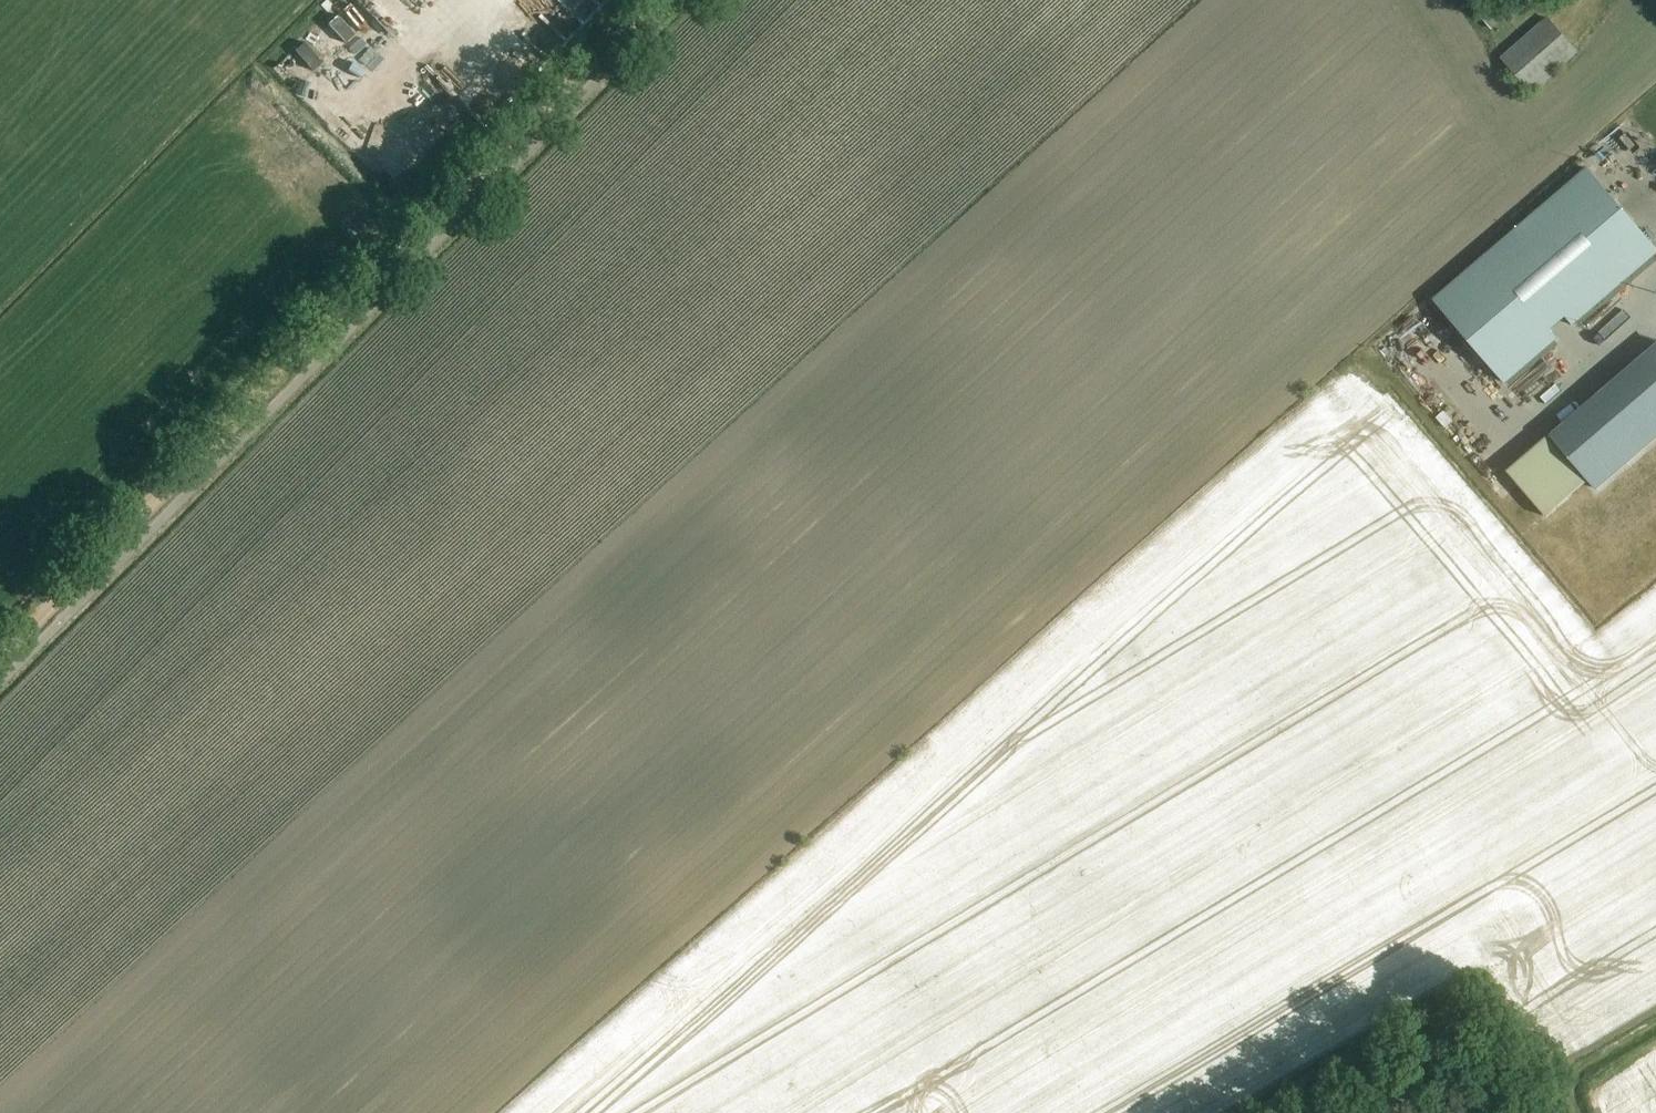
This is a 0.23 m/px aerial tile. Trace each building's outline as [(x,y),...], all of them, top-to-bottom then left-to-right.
[(1532,93),(1578,52),(1548,18),(1501,58),(1532,93)] [(1433,299),(1505,384),(1557,339),(1549,329),(1564,317),(1572,326),(1655,254),(1655,249),(1586,168),(1433,299)] [(1550,435),(1596,488),(1655,437),(1655,343),(1550,435)]
